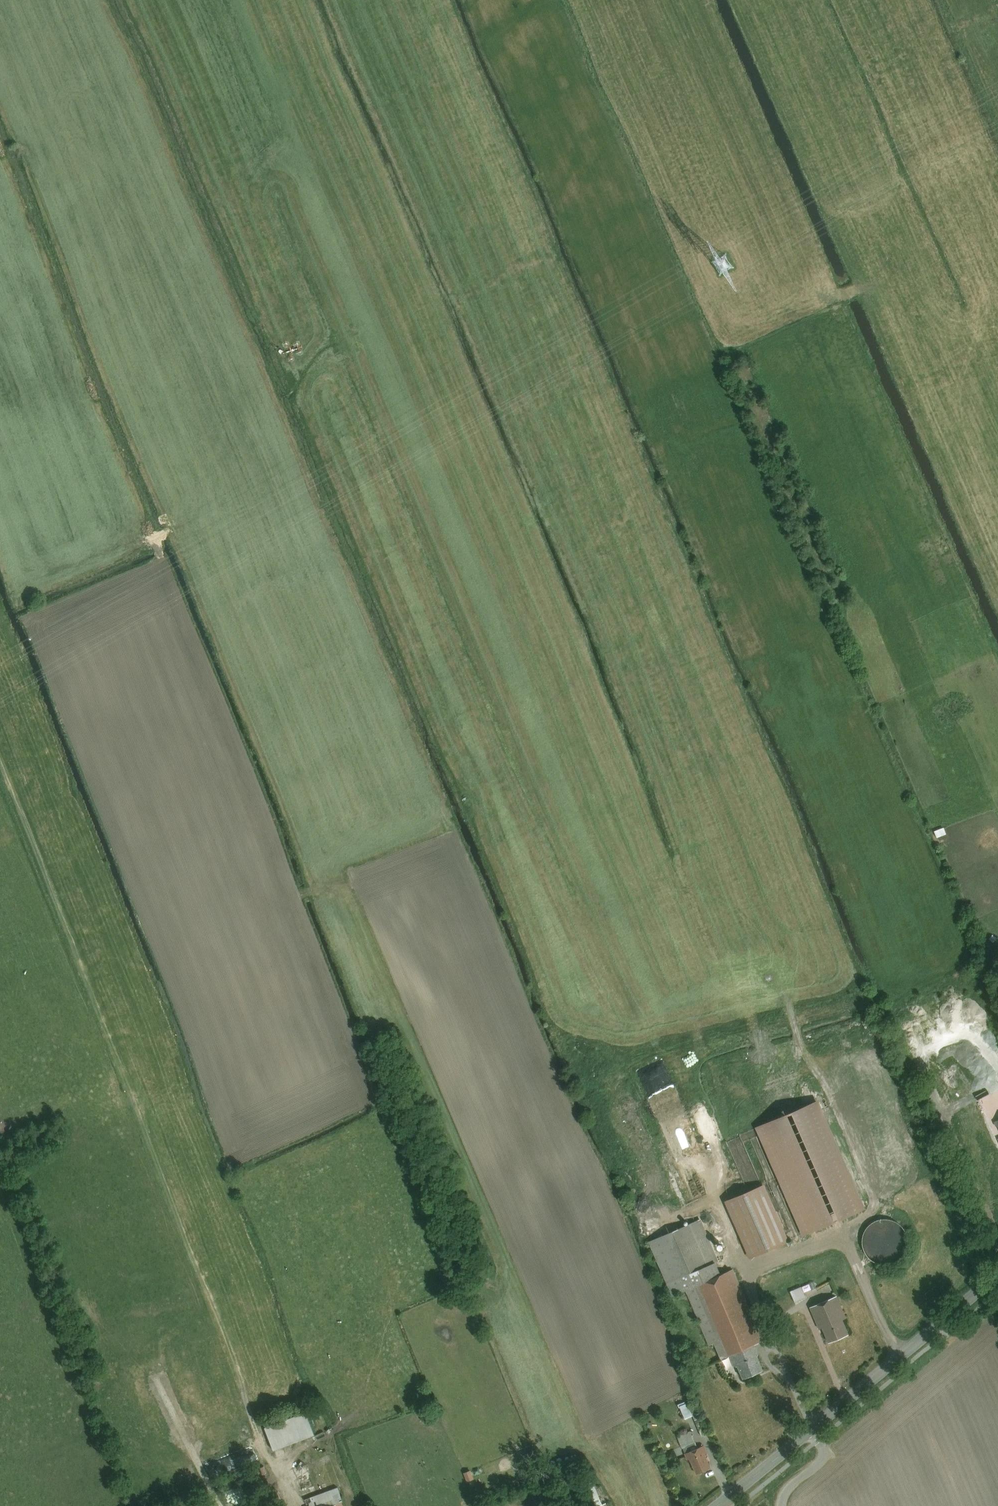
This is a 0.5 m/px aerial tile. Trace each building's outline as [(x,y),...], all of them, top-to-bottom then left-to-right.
[(796,1109),(842,1217),(869,1206),(823,1098),(796,1109)] [(791,1112),(758,1126),(804,1234),(837,1220),(791,1112)] [(767,1183),(729,1199),(752,1254),(790,1238),(767,1183)] [(894,1216),(864,1224),(874,1260),(897,1254),(893,1240),(900,1238),(894,1216)] [(703,1218),(651,1240),(674,1294),(689,1288),(725,1272),(703,1218)] [(757,1342),(765,1338),(735,1268),(725,1272),(689,1288),(712,1342),(715,1341),(722,1357),(731,1353),(757,1342)] [(797,1301),(808,1297),(803,1285),(792,1290),(797,1301)] [(838,1294),(812,1305),(821,1327),(823,1326),(830,1343),(851,1334),(845,1318),(848,1317),(838,1294)] [(757,1342),(731,1353),(736,1365),(739,1364),(744,1377),(768,1367),(757,1342)] [(700,1407),(693,1410),(704,1434),(710,1431),(700,1407)] [(308,1410),(268,1425),(277,1450),(317,1435),(308,1410)] [(699,1447),(692,1430),(680,1436),(687,1452),(699,1447)] [(699,1447),(687,1452),(690,1459),(692,1458),(698,1473),(713,1466),(708,1454),(710,1453),(706,1444),(699,1447)] [(595,1482),(585,1486),(594,1505),(597,1505),(605,1502),(595,1482)] [(310,1505),(332,1505),(344,1502),(338,1487),(307,1498),(310,1505)]
